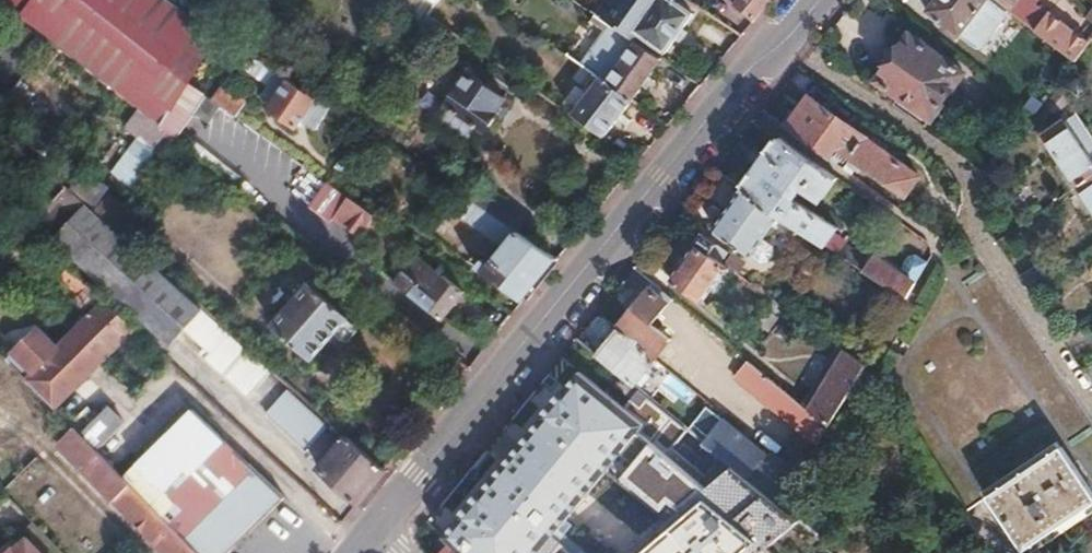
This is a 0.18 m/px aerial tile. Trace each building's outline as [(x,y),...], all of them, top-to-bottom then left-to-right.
[(9,8),(42,35),(159,127),(176,106),(209,130),(224,110),(184,83),(188,78),(212,47),(220,37),(197,21),(183,12),(165,0),(0,0),(0,2),(9,8)] [(183,12),(197,21),(212,0),(191,0),(183,12)] [(334,9),(397,56),(404,48),(414,34),(369,0),(341,0),(334,9)] [(414,34),(427,17),(439,0),(369,0),(414,34)] [(596,18),(605,24),(652,56),(655,52),(661,56),(690,14),(669,0),(608,0),(596,18)] [(735,8),(752,22),(770,0),(742,0),(735,8)] [(927,12),(960,37),(988,0),(936,0),(927,12)] [(995,3),(1005,11),(1010,15),(1021,0),(990,0),(995,3)] [(9,8),(0,2),(0,19),(9,8)] [(995,3),(989,11),(999,18),(1005,11),(995,3)] [(1037,7),(1024,25),(1074,63),(1089,44),(1050,14),(1048,16),(1037,7)] [(605,24),(577,65),(580,67),(630,102),(660,61),(652,56),(605,24)] [(909,35),(877,81),(899,97),(894,105),(926,128),(964,74),(909,35)] [(220,37),(212,47),(224,56),(223,58),(267,87),(270,83),(282,91),(268,110),(296,128),(300,123),(314,131),(329,109),(220,37)] [(404,48),(397,56),(413,68),(419,59),(404,48)] [(589,92),(571,117),(604,139),(630,102),(580,67),(573,77),(574,82),(589,92)] [(467,75),(431,125),(464,147),(478,129),(485,133),(499,113),(497,112),(504,101),(467,75)] [(188,78),(184,83),(224,110),(235,118),(245,105),(219,88),(213,96),(188,78)] [(1024,81),(1012,96),(1038,117),(1048,101),(1024,81)] [(809,99),(787,129),(835,163),(842,153),(850,159),(865,138),(809,99)] [(1042,137),(1076,187),(1091,175),(1091,165),(1064,123),(1042,137)] [(245,126),(232,144),(272,172),(285,154),(245,126)] [(134,187),(160,150),(138,135),(112,172),(134,187)] [(780,137),(743,188),(780,214),(830,248),(835,240),(830,236),(836,226),(791,194),(794,189),(797,191),(802,184),(822,198),(836,178),(780,137)] [(865,138),(850,159),(904,196),(918,176),(865,138)] [(179,143),(166,160),(182,174),(190,165),(217,186),(224,178),(179,143)] [(842,153),(835,163),(843,168),(847,163),(850,159),(842,153)] [(847,163),(843,168),(850,174),(854,168),(847,163)] [(1076,187),(1091,211),(1091,175),(1076,187)] [(446,187),(440,196),(454,206),(450,214),(496,244),(500,251),(487,266),(480,262),(474,270),(521,304),(557,260),(446,187)] [(64,188),(27,228),(37,237),(49,249),(57,240),(169,343),(199,309),(128,246),(108,228),(64,188)] [(743,188),(714,230),(759,264),(769,262),(775,255),(773,247),(769,244),(762,239),(780,214),(743,188)] [(337,191),(322,211),(333,219),(347,199),(337,191)] [(347,199),(333,219),(358,236),(368,244),(383,224),(347,199)] [(130,203),(108,228),(128,246),(151,221),(130,203)] [(695,245),(670,279),(702,303),(727,268),(709,255),(716,245),(704,235),(696,246),(695,245)] [(414,257),(392,285),(440,323),(469,286),(439,264),(433,271),(414,257)] [(890,266),(878,282),(905,300),(915,283),(890,266)] [(69,268),(59,279),(79,297),(89,287),(69,268)] [(307,284),(268,330),(308,365),(333,336),(338,340),(347,345),(357,334),(351,326),(346,321),(348,320),(307,284)] [(652,284),(616,327),(653,358),(654,358),(669,340),(651,325),(671,300),(652,284)] [(104,301),(72,335),(102,362),(133,328),(104,301)] [(616,327),(594,354),(631,384),(653,358),(616,327)] [(36,331),(6,362),(11,367),(27,383),(56,352),(36,331)] [(60,348),(59,349),(88,376),(102,362),(72,335),(60,348)] [(822,370),(800,406),(828,428),(865,366),(837,346),(831,356),(838,361),(829,375),(822,370)] [(56,352),(27,383),(29,384),(38,393),(55,411),(88,376),(59,349),(56,352)] [(449,544),(458,552),(831,552),(807,517),(780,505),(749,480),(702,443),(693,435),(631,384),(594,354),(449,544)] [(4,374),(11,367),(6,362),(0,355),(0,370),(4,374)] [(831,356),(822,370),(829,375),(838,361),(831,356)] [(746,361),(733,379),(817,446),(828,428),(800,406),(746,361)] [(1083,375),(1091,388),(1091,369),(1083,375)] [(29,384),(14,399),(23,408),(38,393),(29,384)] [(23,408),(52,437),(51,439),(164,552),(196,552),(151,507),(135,491),(97,453),(82,438),(55,411),(38,393),(23,408)] [(135,469),(146,480),(162,496),(151,507),(196,552),(230,552),(284,497),(191,410),(135,469)] [(109,411),(82,438),(97,453),(124,427),(109,411)] [(711,414),(693,435),(702,443),(719,421),(711,414)] [(131,472),(160,440),(135,417),(106,449),(131,472)] [(719,421),(702,443),(749,480),(766,457),(719,421)] [(345,440),(317,470),(355,504),(381,472),(345,440)] [(988,496),(1024,552),(1091,506),(1091,489),(1063,446),(988,496)] [(766,457),(749,480),(780,505),(796,480),(766,457)] [(146,480),(135,491),(151,507),(162,496),(146,480)] [(26,538),(14,549),(12,547),(6,552),(40,552),(26,538)] [(440,552),(458,552),(449,544),(440,552)]
